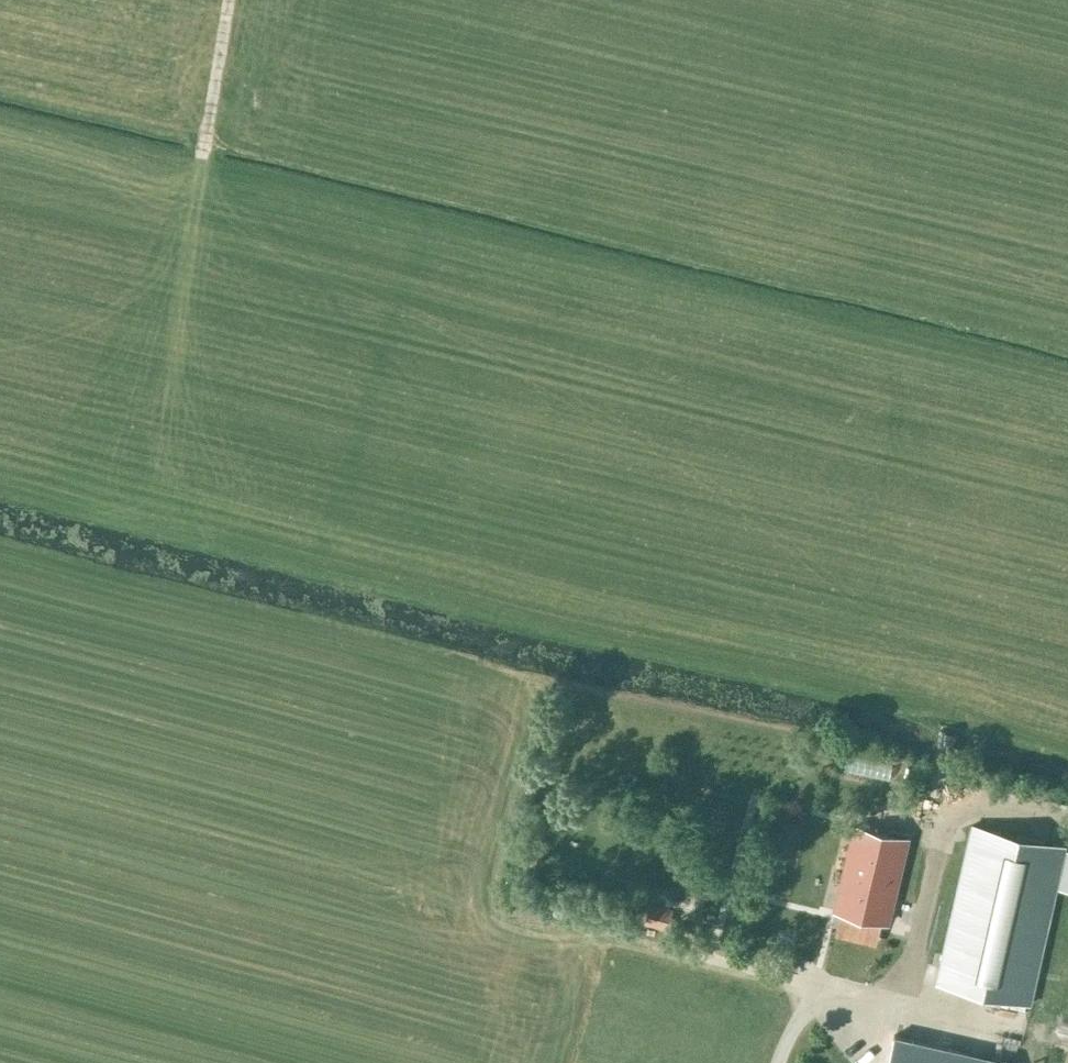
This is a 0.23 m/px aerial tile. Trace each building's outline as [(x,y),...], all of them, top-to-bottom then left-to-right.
[(1030,1006),(1065,848),(969,827),(935,985),(1030,1006)] [(885,926),(904,840),(853,828),(833,914),(885,926)] [(665,929),(672,909),(651,903),(644,923),(665,929)] [(1053,1018),(1065,986),(1042,978),(1031,1010),(1053,1018)] [(1007,1061),(892,1035),(886,1062),(1006,1062),(1007,1061)]
